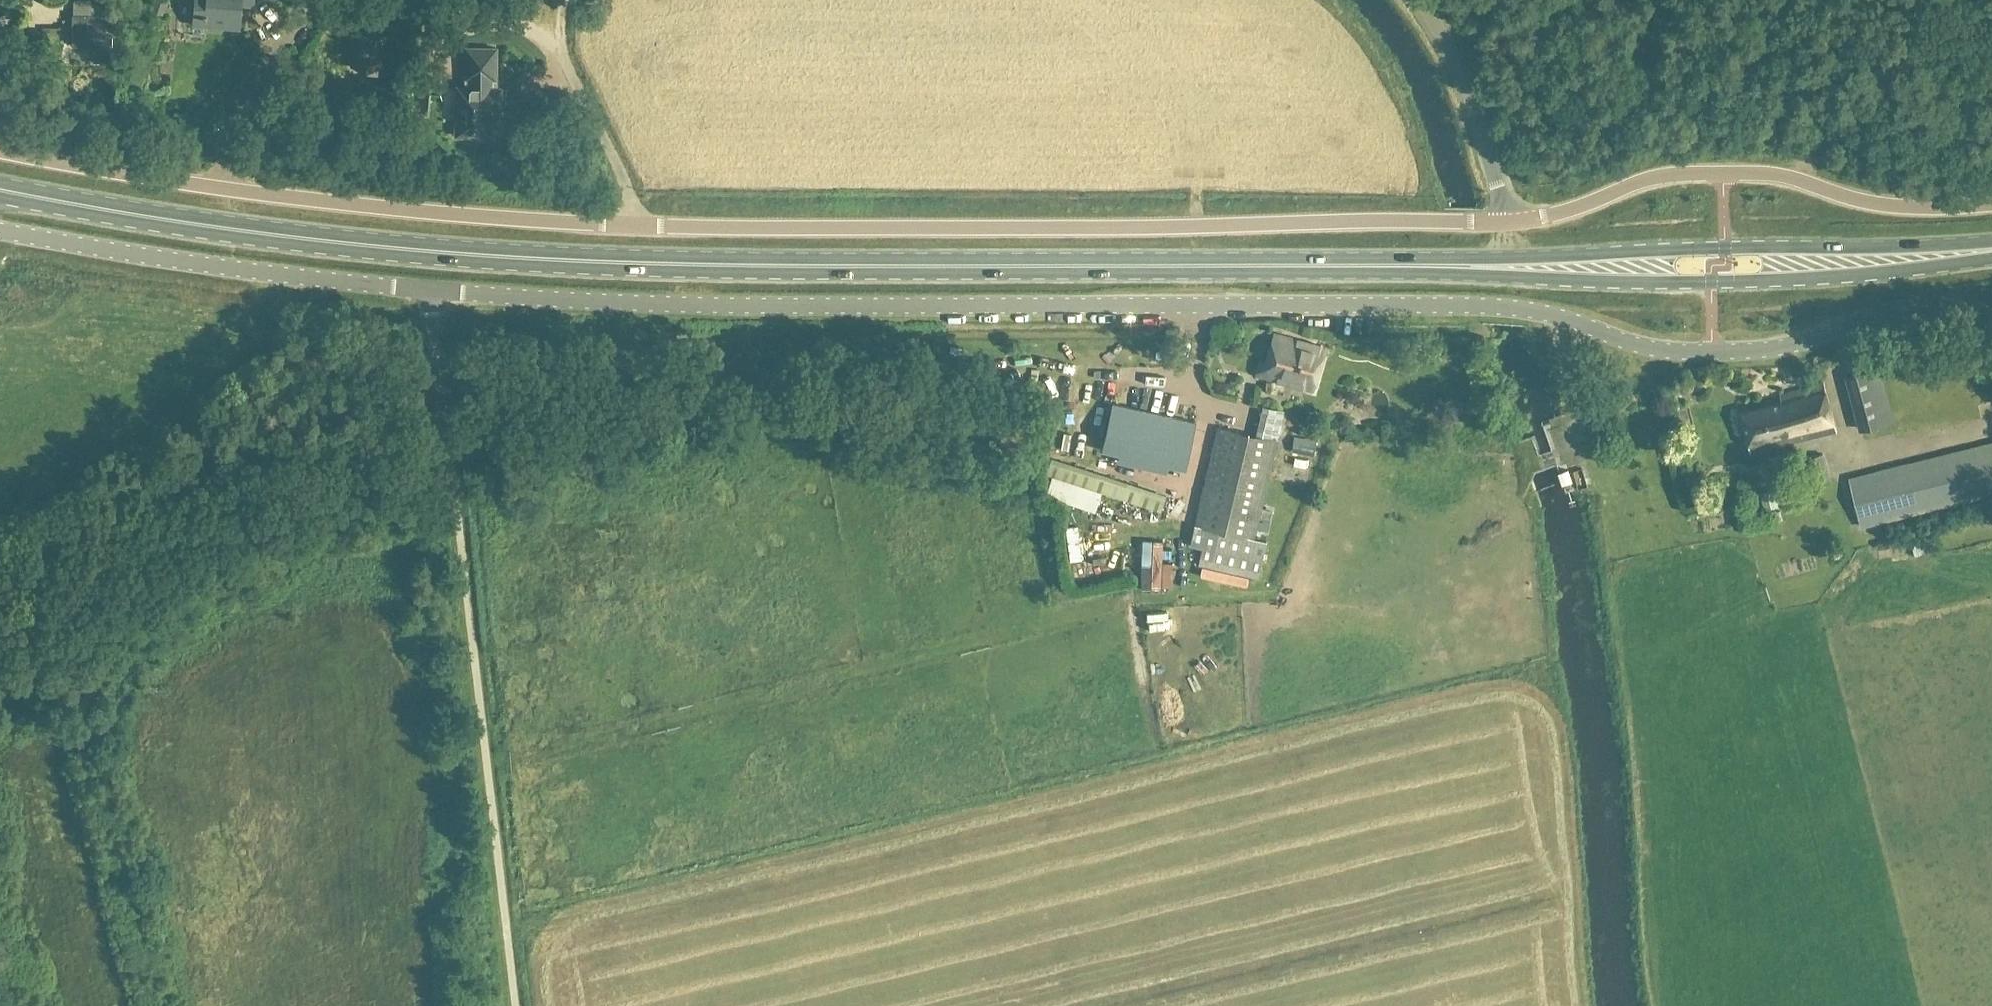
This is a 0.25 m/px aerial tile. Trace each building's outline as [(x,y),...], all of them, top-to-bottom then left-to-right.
[(166,3),(156,0),(151,0),(148,12),(162,16),(166,3)] [(193,25),(239,28),(240,6),(253,7),(253,0),(195,0),(193,25)] [(73,16),(72,16),(72,47),(94,47),(94,62),(112,62),(112,35),(105,35),(105,16),(93,16),(93,1),(73,1),(73,16)] [(59,40),(59,28),(42,27),(42,41),(59,40)] [(496,87),(496,48),(465,48),(465,87),(456,87),(456,136),(489,136),(489,120),(501,120),(501,87),(496,87)] [(1262,375),(1314,389),(1326,347),(1274,332),(1262,375)] [(1894,422),(1879,367),(1849,375),(1864,430),(1894,422)] [(1782,401),(1741,411),(1750,452),(1837,431),(1825,382),(1780,393),(1782,401)] [(1152,405),(1161,392),(1152,385),(1142,398),(1152,405)] [(1195,422),(1113,403),(1102,451),(1184,469),(1195,422)] [(1069,432),(1074,411),(1063,409),(1059,430),(1069,432)] [(1052,432),(1057,418),(1045,414),(1040,427),(1052,432)] [(1217,428),(1194,525),(1189,546),(1193,547),(1201,549),(1198,566),(1257,578),(1266,541),(1253,538),(1276,441),(1217,428)] [(1290,452),(1313,456),(1316,441),(1294,436),(1290,452)] [(1862,526),(1991,493),(1991,443),(1850,479),(1862,526)] [(1829,476),(1822,453),(1805,458),(1812,481),(1829,476)] [(1560,473),(1565,486),(1589,478),(1584,464),(1560,473)] [(1177,555),(1165,555),(1165,533),(1154,533),(1153,579),(1176,579),(1177,555)] [(1154,620),(1166,617),(1162,603),(1150,606),(1154,620)] [(1169,685),(1170,669),(1160,668),(1159,685),(1169,685)]
